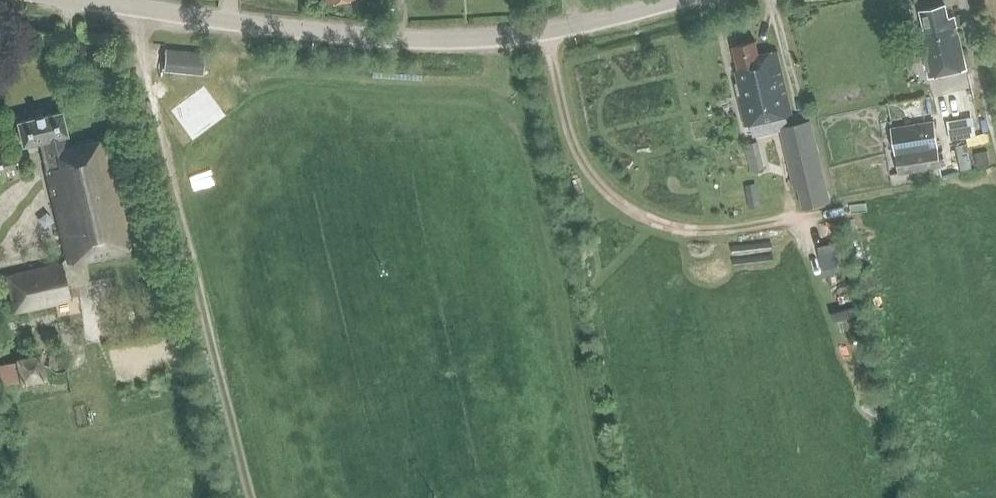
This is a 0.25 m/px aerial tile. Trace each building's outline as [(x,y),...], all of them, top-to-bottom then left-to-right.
[(920,10),(925,34),(916,36),(919,49),(922,49),(928,79),(966,71),(954,16),(947,18),(944,5),(920,10)] [(744,125),(787,115),(793,113),(778,49),(758,54),(755,41),(732,46),(737,71),(735,71),(737,84),(735,84),(744,125)] [(163,69),(200,71),(201,49),(164,47),(163,69)] [(217,109),(200,86),(167,110),(185,133),(217,109)] [(130,249),(135,248),(109,135),(66,145),(64,135),(67,134),(62,111),(17,121),(22,147),(38,143),(45,170),(43,170),(64,259),(59,264),(60,265),(6,277),(14,311),(70,299),(62,271),(67,264),(129,249),(130,249)] [(974,114),(947,117),(950,139),(976,136),(974,114)] [(786,125),(806,207),(830,202),(811,119),(786,125)] [(943,179),(933,120),(890,127),(898,174),(929,169),(930,181),(943,179)] [(744,143),(752,169),(765,165),(757,139),(744,143)] [(989,164),(986,150),(974,153),(976,166),(989,164)] [(15,155),(0,158),(0,172),(18,168),(15,155)] [(841,240),(818,242),(821,272),(844,270),(841,240)] [(44,376),(39,352),(0,360),(0,384),(44,376)]
